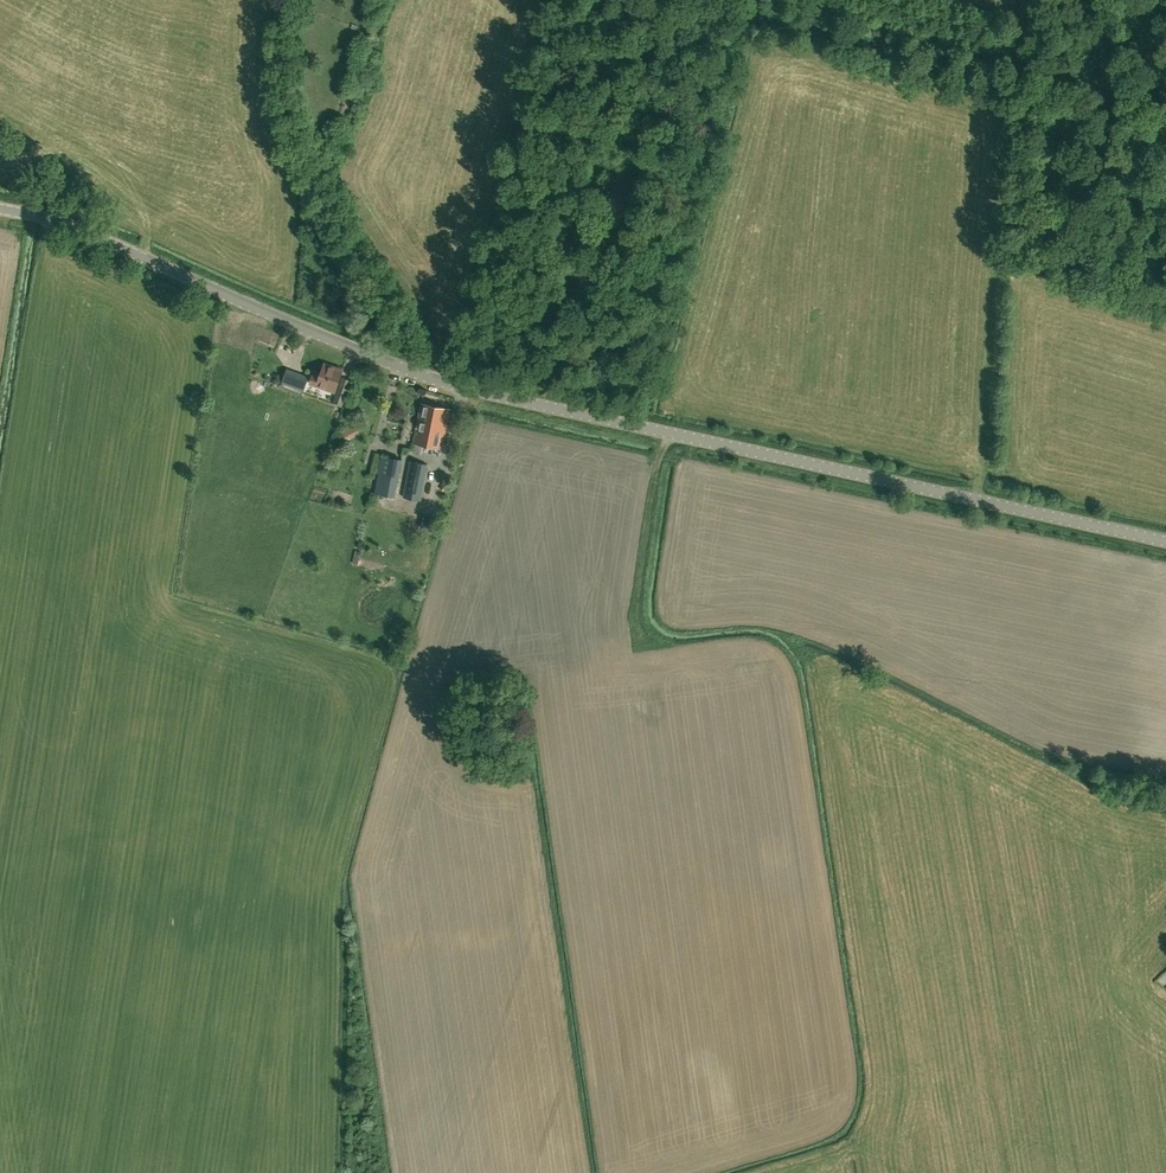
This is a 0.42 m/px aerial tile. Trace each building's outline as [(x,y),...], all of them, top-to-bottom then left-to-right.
[(266,346),(288,349),(290,336),(268,333),(266,346)] [(336,388),(342,369),(324,363),(319,377),(313,375),(310,383),(326,388),(327,385),(336,388)] [(282,382),(294,387),(299,373),(287,369),(282,382)] [(336,396),(344,399),(350,380),(342,377),(336,396)] [(450,409),(422,403),(416,431),(425,433),(426,429),(429,430),(430,423),(447,427),(450,409)] [(413,442),(442,448),(447,427),(430,423),(429,430),(426,429),(425,433),(416,431),(413,442)] [(401,459),(378,455),(374,473),(377,473),(398,477),(401,459)] [(421,500),(428,464),(410,461),(403,496),(421,500)] [(398,478),(377,473),(374,492),(394,496),(398,478)] [(384,506),(382,513),(397,517),(399,510),(384,506)]
